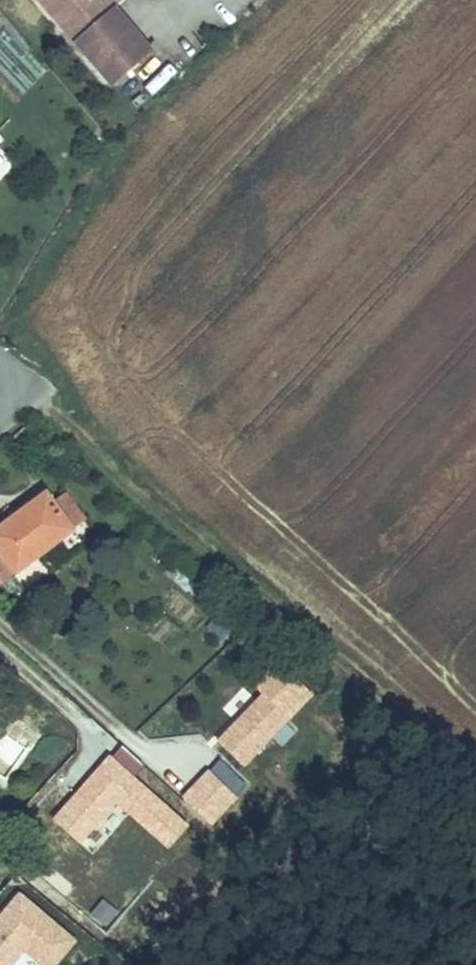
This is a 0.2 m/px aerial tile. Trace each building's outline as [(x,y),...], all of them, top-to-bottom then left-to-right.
[(97,84),(145,45),(111,0),(32,0),(97,84)] [(54,482),(43,493),(54,503),(77,527),(88,516),(54,482)] [(0,529),(0,586),(4,584),(7,580),(16,571),(24,580),(77,527),(43,493),(38,489),(24,505),(0,529)] [(24,580),(16,571),(7,580),(16,588),(24,580)] [(268,729),(212,786),(229,803),(285,745),(268,729)] [(176,845),(157,830),(140,852),(158,867),(176,845)] [(77,940),(14,890),(0,907),(0,964),(12,964),(22,953),(37,964),(56,964),(77,940)]
